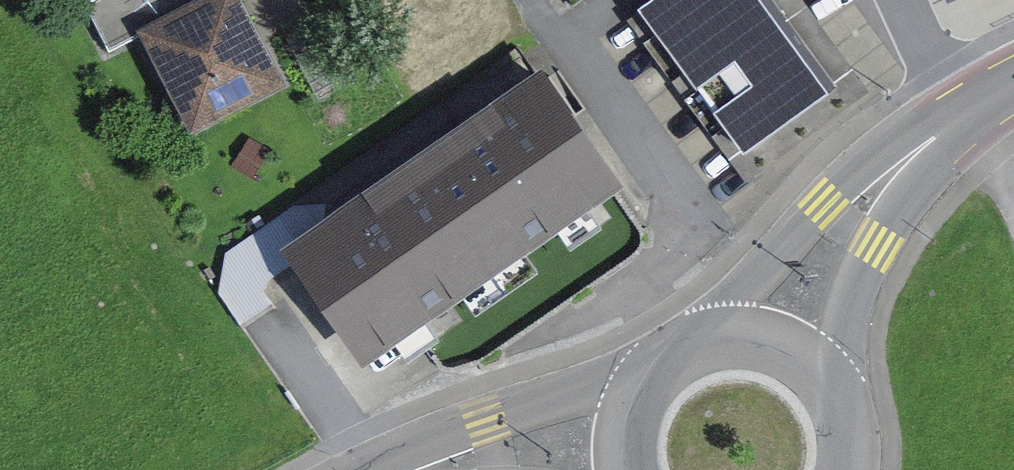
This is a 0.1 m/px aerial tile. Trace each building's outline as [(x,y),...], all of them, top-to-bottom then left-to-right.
[(87,0),(112,49),(136,37),(185,131),(282,81),(240,0),(88,0),(87,0)] [(815,90),(748,0),(639,0),(630,6),(737,148),(815,90)] [(274,248),(357,366),(616,184),(533,66),(274,248)]
